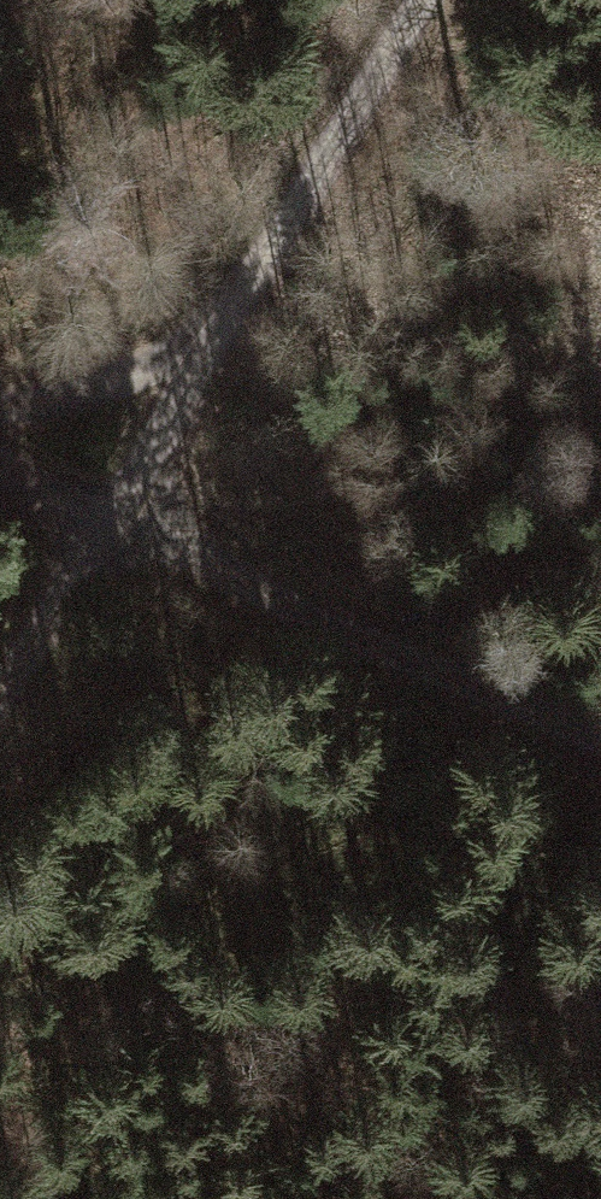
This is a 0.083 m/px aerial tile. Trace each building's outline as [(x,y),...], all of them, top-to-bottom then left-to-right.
[(17,599),(0,588),(0,626),(17,599)]
